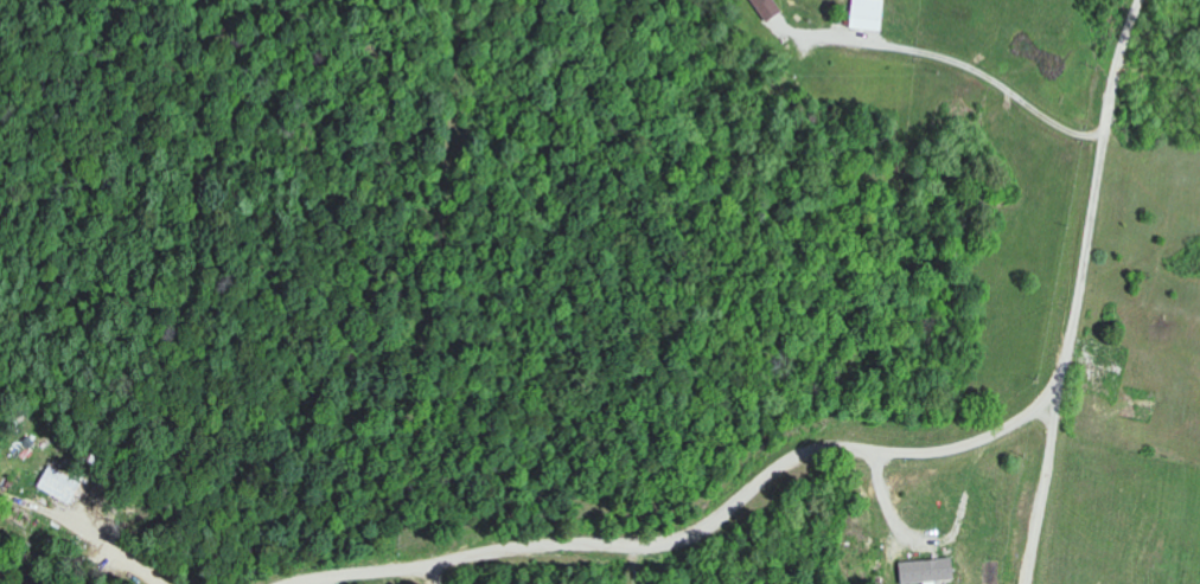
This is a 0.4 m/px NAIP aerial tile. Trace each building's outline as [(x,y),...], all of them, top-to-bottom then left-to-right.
[(770,22),(786,12),(779,0),(757,0),(770,22)] [(890,0),(857,0),(854,28),(886,32),(890,0)] [(1091,394),(1097,416),(1106,413),(1100,391),(1091,394)] [(74,505),(86,483),(53,466),(41,487),(74,505)] [(956,557),(903,564),(906,583),(923,583),(960,579),(956,557)]
